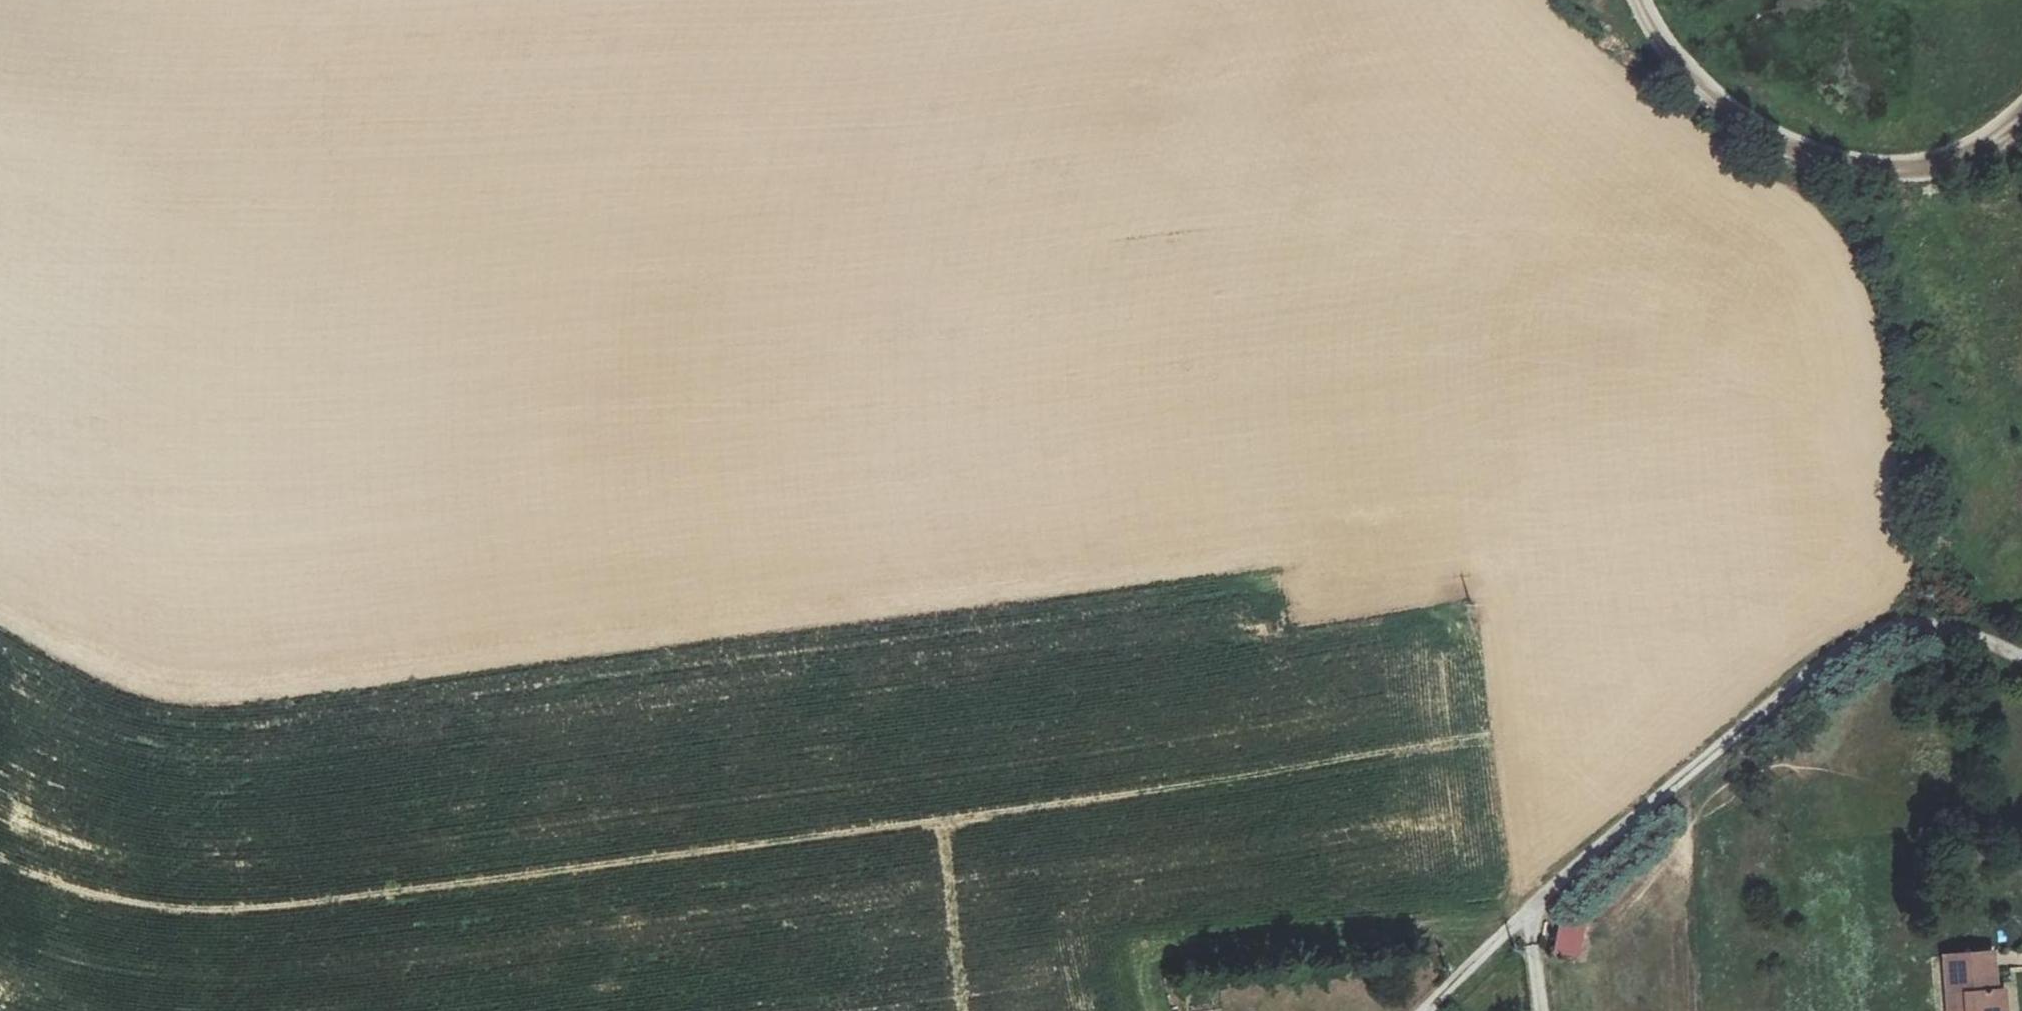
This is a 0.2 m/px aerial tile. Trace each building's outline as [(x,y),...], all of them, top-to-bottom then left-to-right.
[(1580,960),(1588,925),(1559,918),(1551,954),(1580,960)] [(2011,986),(1992,987),(1990,951),(1948,954),(1951,1010),(2012,1010),(2011,986)]
